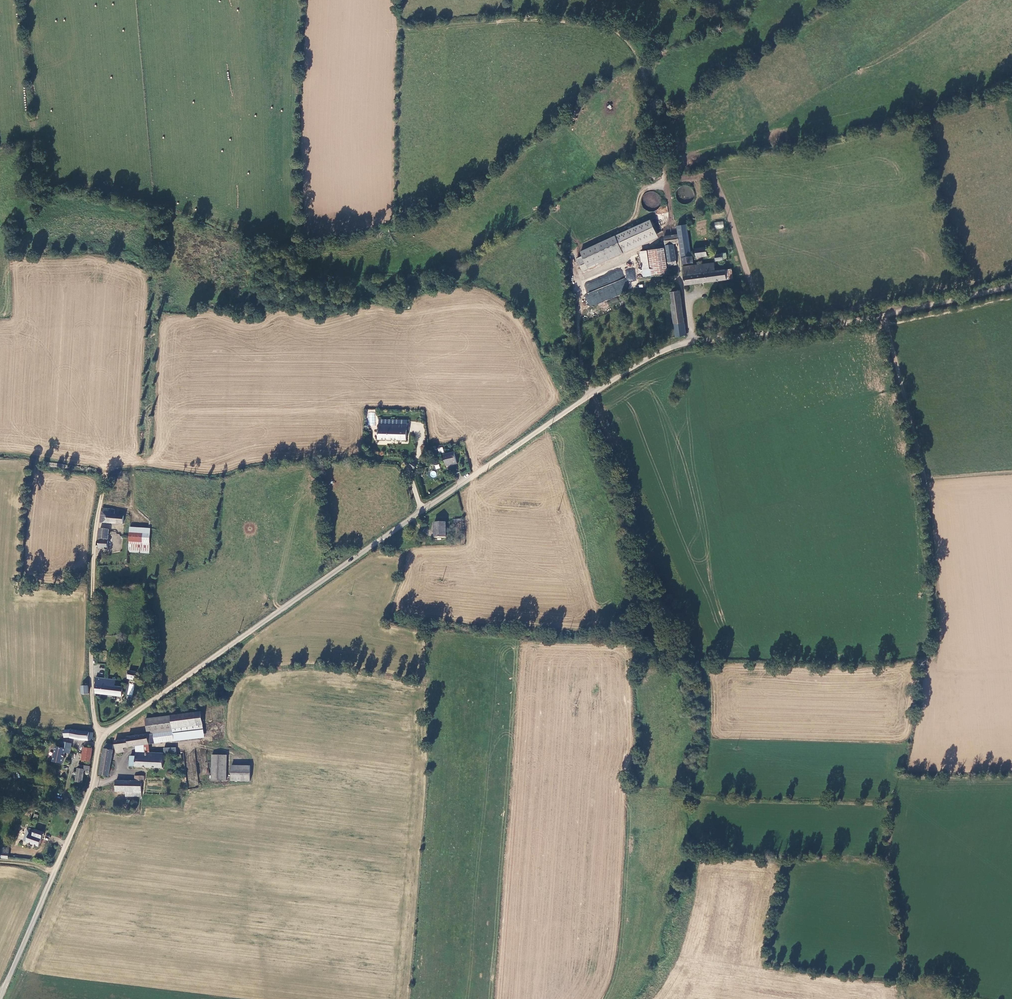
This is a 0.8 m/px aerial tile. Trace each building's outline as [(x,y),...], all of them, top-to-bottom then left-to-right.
[(659,234),(653,220),(583,251),(587,259),(589,265),(614,254),(659,234)] [(723,221),(714,222),(715,229),(724,228),(723,221)] [(688,226),(679,227),(680,235),(681,245),(684,265),(694,264),(693,258),(693,256),(691,257),(689,235),(688,226)] [(681,245),(680,235),(666,237),(669,262),(676,261),(674,246),(681,245)] [(695,256),(695,258),(708,256),(707,248),(697,250),(697,256),(695,256)] [(669,273),(666,249),(642,251),(645,276),(669,273)] [(727,281),(726,271),(716,272),(715,264),(685,268),(687,285),(727,281)] [(621,271),(584,283),(587,294),(585,294),(589,305),(631,291),(628,282),(637,279),(633,267),(624,270),(626,277),(624,278),(621,271)] [(680,293),(672,294),(674,305),(672,306),(675,325),(684,324),(680,293)] [(686,336),(686,332),(684,324),(675,325),(676,335),(676,338),(686,336)] [(403,422),(384,421),(384,426),(376,426),(376,440),(403,441),(403,422)] [(452,452),(440,455),(442,465),(454,463),(452,452)] [(100,509),(98,523),(120,526),(121,517),(112,516),(112,511),(100,509)] [(433,537),(445,537),(444,522),(432,523),(433,537)] [(98,541),(96,541),(95,549),(105,549),(105,542),(104,542),(105,540),(106,530),(97,529),(96,539),(98,540),(98,541)] [(147,530),(127,529),(126,554),(146,555),(147,530)] [(127,671),(126,679),(133,680),(134,673),(127,671)] [(112,680),(93,678),(93,692),(118,695),(119,687),(111,686),(112,680)] [(151,743),(201,737),(198,711),(143,718),(144,734),(151,733),(151,743)] [(67,738),(67,737),(89,740),(89,732),(68,729),(68,734),(65,735),(64,737),(67,738)] [(145,744),(151,743),(151,733),(144,734),(125,737),(125,739),(112,740),(113,752),(119,752),(120,747),(133,745),(145,744)] [(102,743),(96,773),(105,775),(110,744),(102,743)] [(145,753),(145,744),(133,745),(133,752),(145,753)] [(51,762),(60,762),(62,751),(62,748),(52,747),(51,762)] [(160,753),(145,753),(133,752),(133,756),(127,756),(127,765),(159,767),(160,753)] [(224,756),(209,755),(208,780),(223,781),(224,756)] [(71,771),(70,776),(73,777),(73,780),(79,781),(80,771),(82,771),(86,771),(87,766),(75,764),(74,771),(71,771)] [(229,766),(228,781),(247,782),(248,767),(229,766)] [(130,796),(137,796),(137,782),(139,782),(139,780),(141,780),(141,775),(131,775),(131,780),(113,780),(113,790),(121,790),(130,790),(130,796)] [(21,840),(37,844),(41,831),(30,828),(29,830),(26,829),(25,828),(21,840)]
